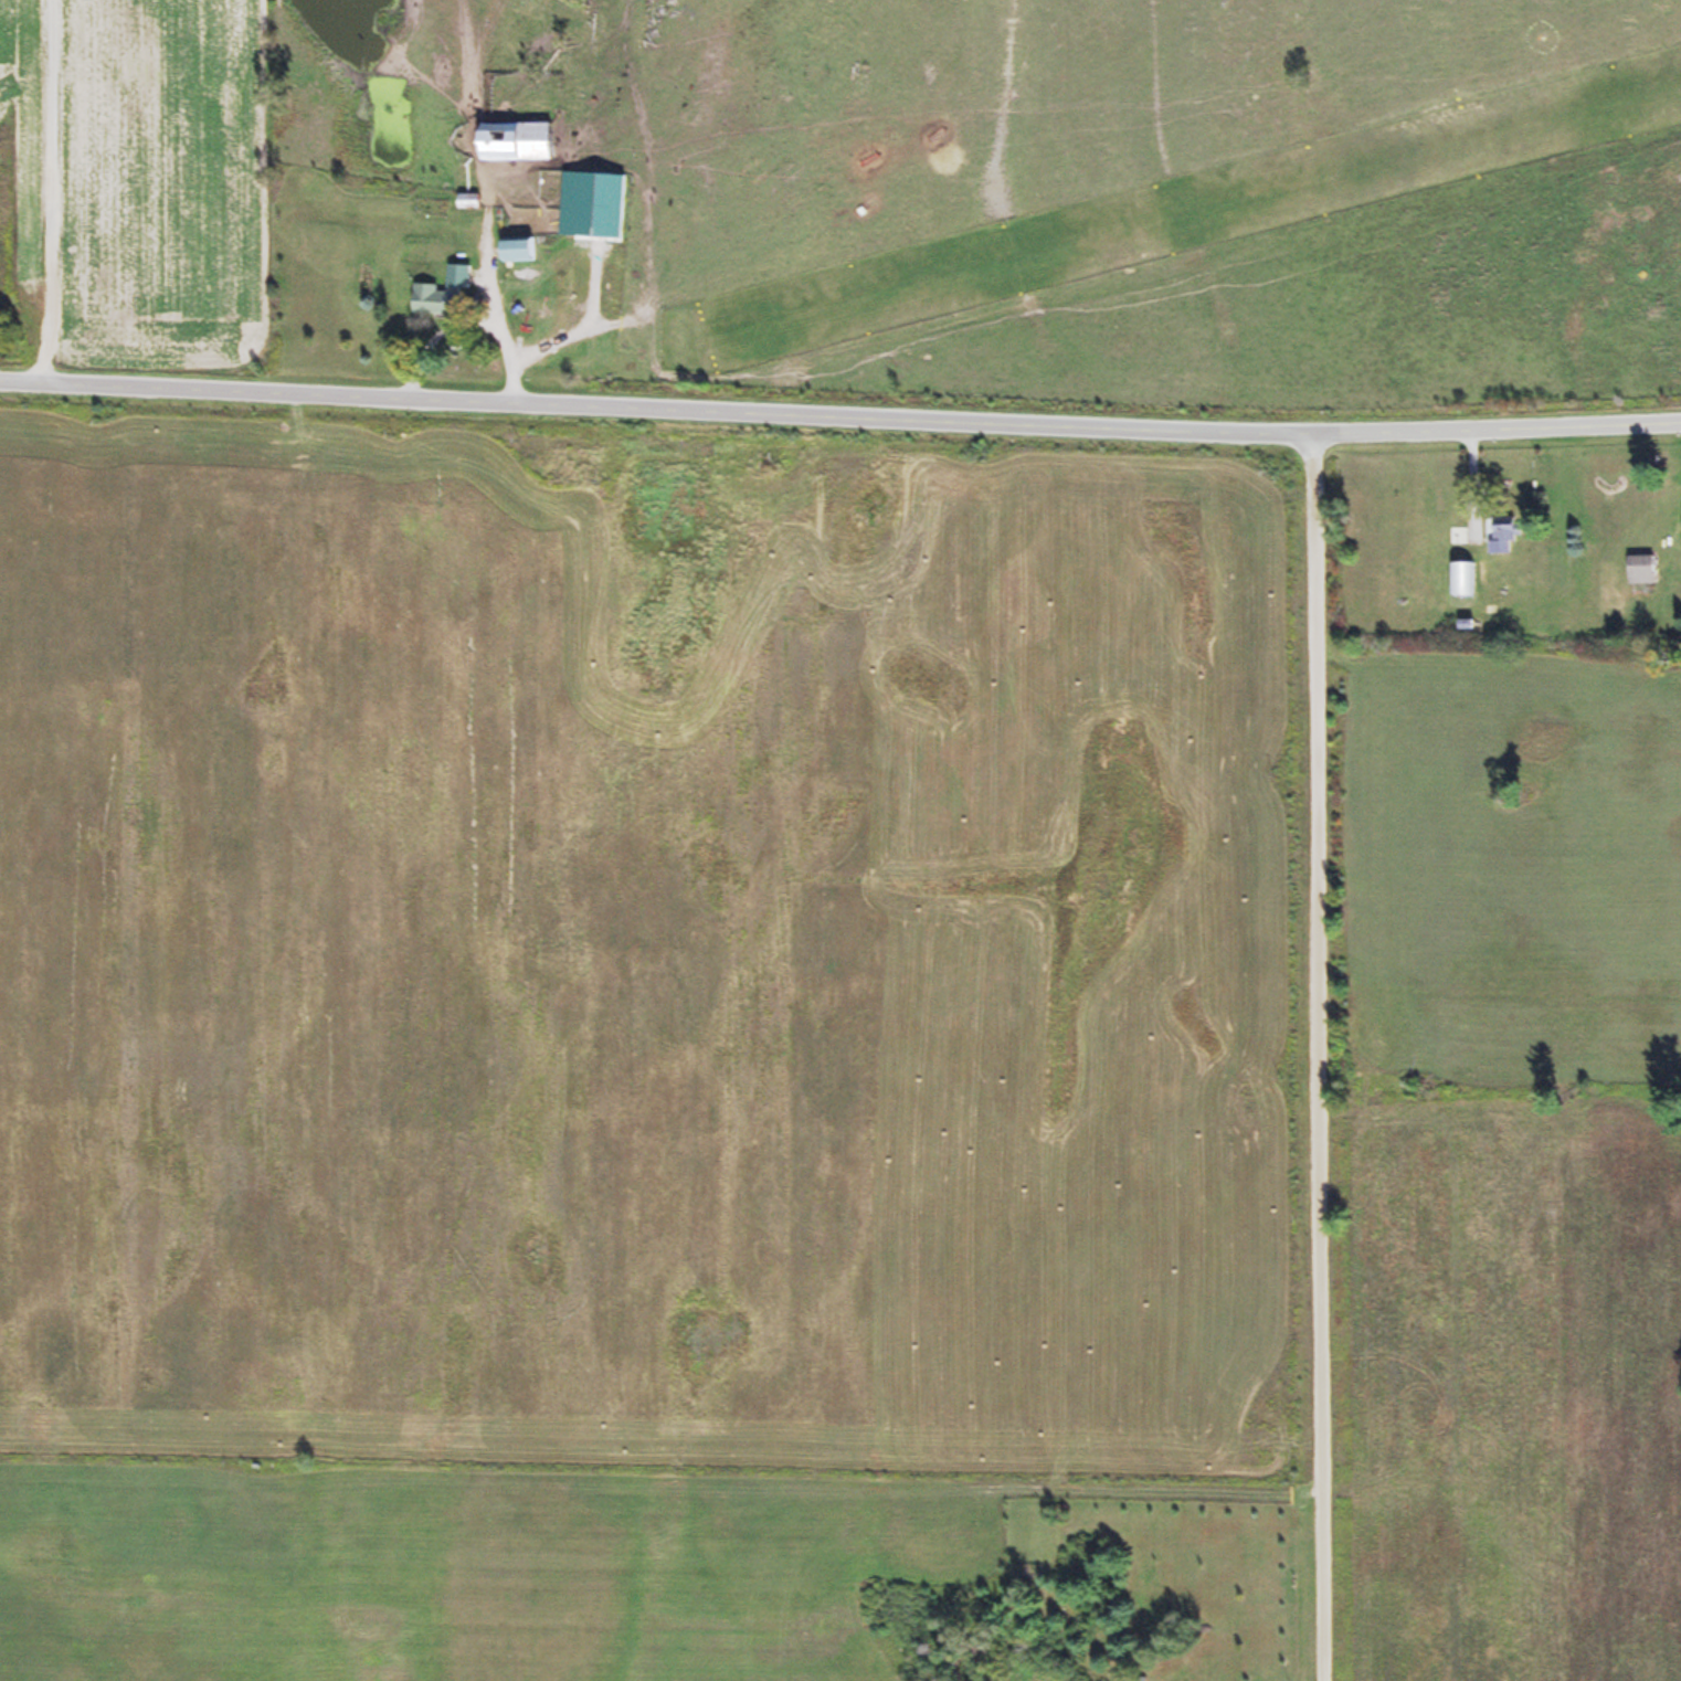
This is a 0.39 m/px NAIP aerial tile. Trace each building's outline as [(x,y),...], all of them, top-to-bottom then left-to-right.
[(548,159),(548,122),(475,123),(476,160),(548,159)] [(497,239),(497,260),(532,260),(532,239),(497,239)] [(410,313),(461,315),(462,289),(467,290),(468,265),(446,264),(445,286),(411,285),(410,313)] [(1491,517),(1491,549),(1513,549),(1513,517),(1491,517)] [(1651,555),(1626,555),(1626,583),(1651,583),(1651,555)] [(1472,561),(1448,561),(1448,595),(1472,595),(1472,561)]
